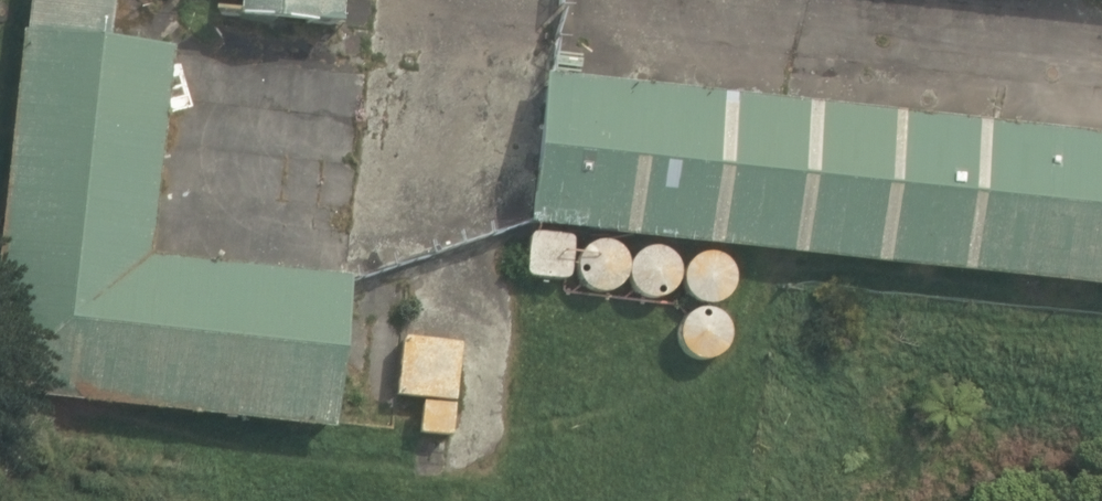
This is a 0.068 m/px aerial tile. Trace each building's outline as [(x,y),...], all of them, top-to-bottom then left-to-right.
[(335,427),(352,277),(150,253),(174,47),(107,40),(112,0),(28,0),(0,242),(0,388),(335,427)] [(340,28),(343,0),(239,0),(238,21),(340,28)] [(1101,285),(1101,134),(545,76),(530,225),(1101,285)] [(529,233),(524,278),(569,283),(574,238),(529,233)] [(619,277),(622,269),(622,262),(619,255),(614,249),(607,245),(600,243),(592,244),(585,247),(580,252),(576,259),(575,267),(576,274),(580,281),(586,286),(593,289),(601,290),(608,288),(615,283),(619,277)] [(672,280),(673,272),(672,264),(668,257),(662,252),(654,249),(646,249),(639,251),(632,256),(627,262),(625,270),(625,278),(628,285),(633,291),(640,295),(648,297),(656,296),(663,292),(669,287),(672,280)] [(729,288),(731,280),(730,273),(727,266),(722,260),(717,256),(710,254),(702,254),(695,255),(689,259),(683,264),(680,271),(679,278),(679,285),(682,292),(687,298),(693,302),(700,305),(707,305),(714,303),(721,300),(726,294),(729,288)] [(722,344),(724,337),(724,330),(722,323),(717,317),(711,313),(704,311),(697,311),(690,313),(684,318),(680,323),(678,330),(678,338),(680,345),(685,351),(691,355),(698,357),(705,357),(712,355),(718,350),(722,344)] [(419,432),(452,437),(463,343),(406,335),(398,397),(423,400),(419,432)]
